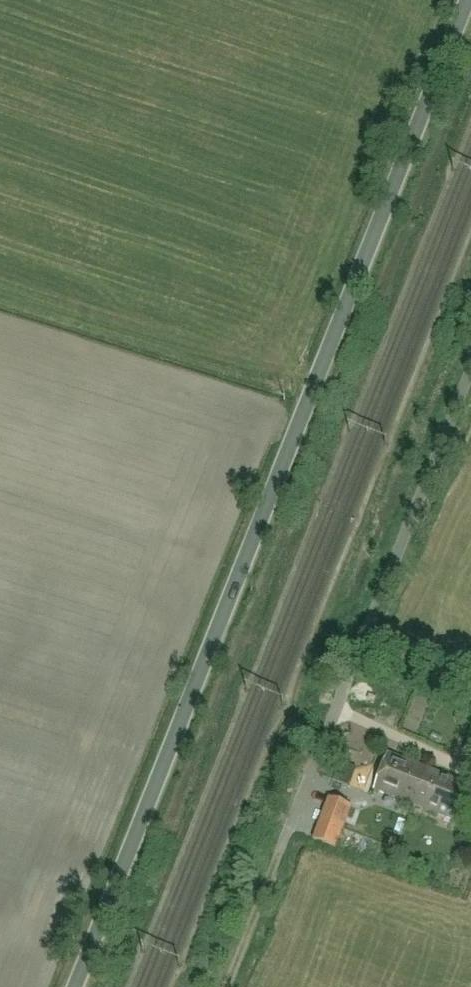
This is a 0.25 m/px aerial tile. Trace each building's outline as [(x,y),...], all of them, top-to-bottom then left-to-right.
[(462,757),(470,761),(470,729),(462,757)] [(415,806),(428,769),(389,754),(375,791),(415,806)] [(355,769),(340,763),(334,778),(349,784),(355,769)] [(428,769),(415,806),(453,820),(467,784),(428,769)] [(336,848),(352,807),(329,798),(313,839),(336,848)]
